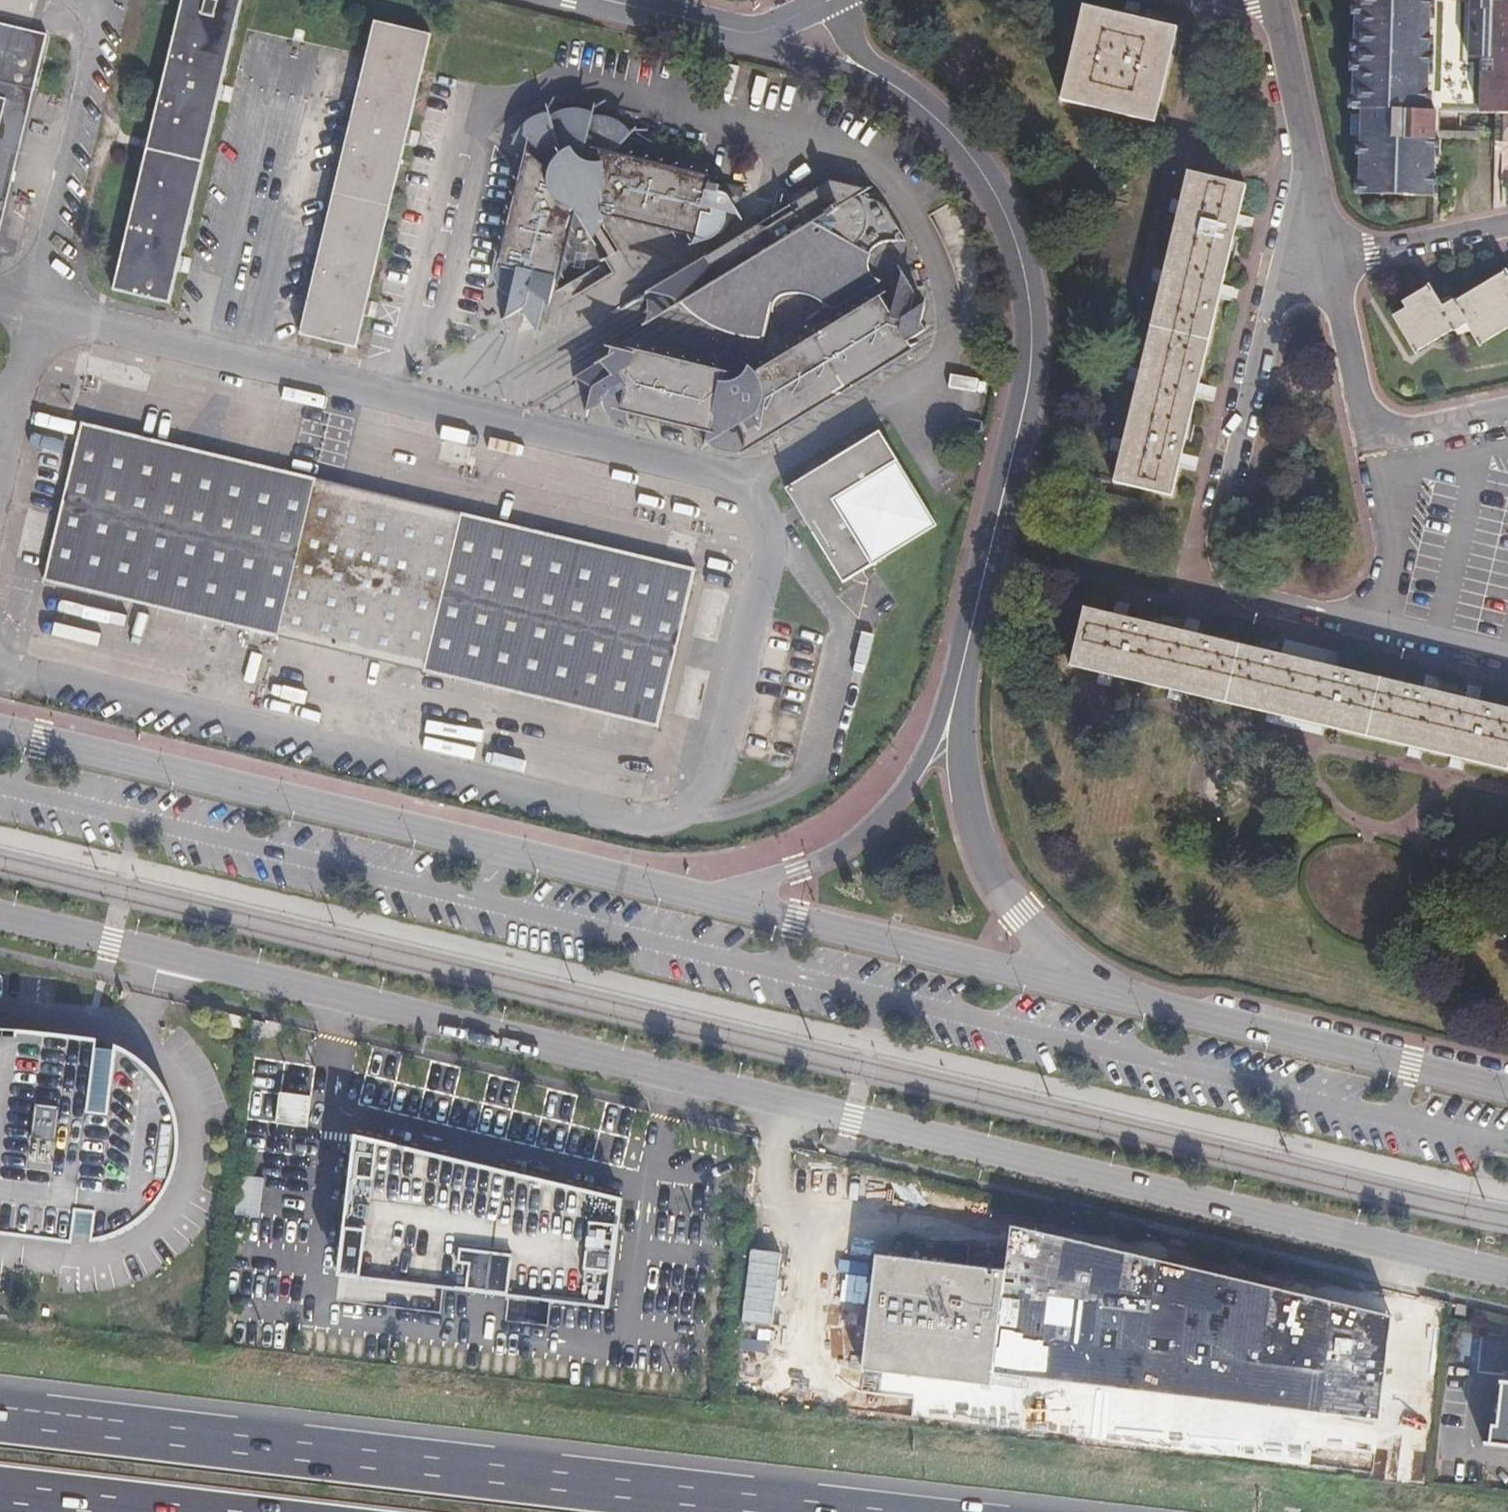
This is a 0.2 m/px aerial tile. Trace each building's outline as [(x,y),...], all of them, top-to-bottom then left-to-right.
[(115,290),(170,303),(246,0),(187,0),(115,290)] [(1495,146),(1494,188),(1499,188),(1507,188),(1507,6),(1474,5),(1415,3),(1415,0),(1349,0),(1348,1),(1357,2),(1354,114),(1362,114),(1361,181),(1372,179),(1376,199),(1434,201),(1436,116),(1496,118),(1505,118),(1504,146),(1495,146)] [(1061,106),(1157,129),(1180,32),(1084,9),(1061,106)] [(300,335),(358,349),(433,39),(375,25),(300,335)] [(0,27),(0,243),(50,39),(0,27)] [(605,152),(621,133),(615,125),(602,118),(588,117),(581,111),(563,109),(551,112),(542,117),(537,113),(516,121),(503,133),(498,143),(515,147),(486,266),(505,270),(497,319),(513,310),(532,336),(562,212),(686,240),(686,244),(701,242),(718,233),(721,223),(722,217),(740,219),(729,198),(735,197),(741,186),(604,156),(605,152)] [(1505,118),(1496,118),(1495,146),(1504,146),(1505,118)] [(1191,175),(1118,487),(1175,502),(1248,189),(1191,175)] [(1372,179),(1361,181),(1360,198),(1376,199),(1372,179)] [(565,380),(581,390),(575,415),(596,401),(600,413),(696,435),(697,446),(730,428),(736,451),(934,333),(915,245),(886,203),(867,190),(823,182),(633,295),(654,299),(668,305),(673,309),(690,322),(724,337),(758,341),(764,313),(768,298),(786,294),(807,297),(834,318),(741,376),(733,368),(727,381),(715,386),(707,385),(712,372),(609,349),(608,353),(597,350),(596,359),(580,366),(581,371),(565,380)] [(1499,274),(1450,305),(1448,302),(1436,309),(1425,291),(1399,307),(1403,312),(1391,319),(1412,353),(1449,330),(1450,332),(1462,325),(1476,346),(1507,326),(1507,289),(1499,274)] [(85,425),(45,584),(657,734),(696,574),(85,425)] [(938,523),(878,431),(785,485),(843,581),(938,523)] [(1507,781),(1507,719),(1085,618),(1071,677),(1507,781)] [(13,1065),(17,1033),(0,1032),(0,1064),(13,1065)] [(17,1033),(13,1065),(0,1064),(0,1204),(29,1207),(25,1240),(76,1246),(77,1237),(94,1238),(93,1243),(99,1242),(111,1240),(125,1234),(136,1228),(145,1221),(154,1212),(156,1210),(160,1205),(165,1198),(171,1187),(177,1173),(181,1155),(182,1140),(178,1116),(169,1093),(157,1076),(142,1061),(129,1053),(115,1046),(115,1052),(98,1049),(99,1040),(17,1033)] [(341,1275),(609,1308),(620,1200),(356,1136),(341,1275)] [(0,1204),(0,1237),(25,1240),(29,1207),(0,1204)] [(1393,1318),(1011,1226),(992,1384),(1376,1416),(1393,1318)] [(874,1255),(860,1370),(988,1385),(991,1357),(999,1279),(1000,1270),(874,1255)] [(1495,1382),(1491,1420),(1482,1419),(1478,1453),(1507,1456),(1507,1383),(1495,1382)]
